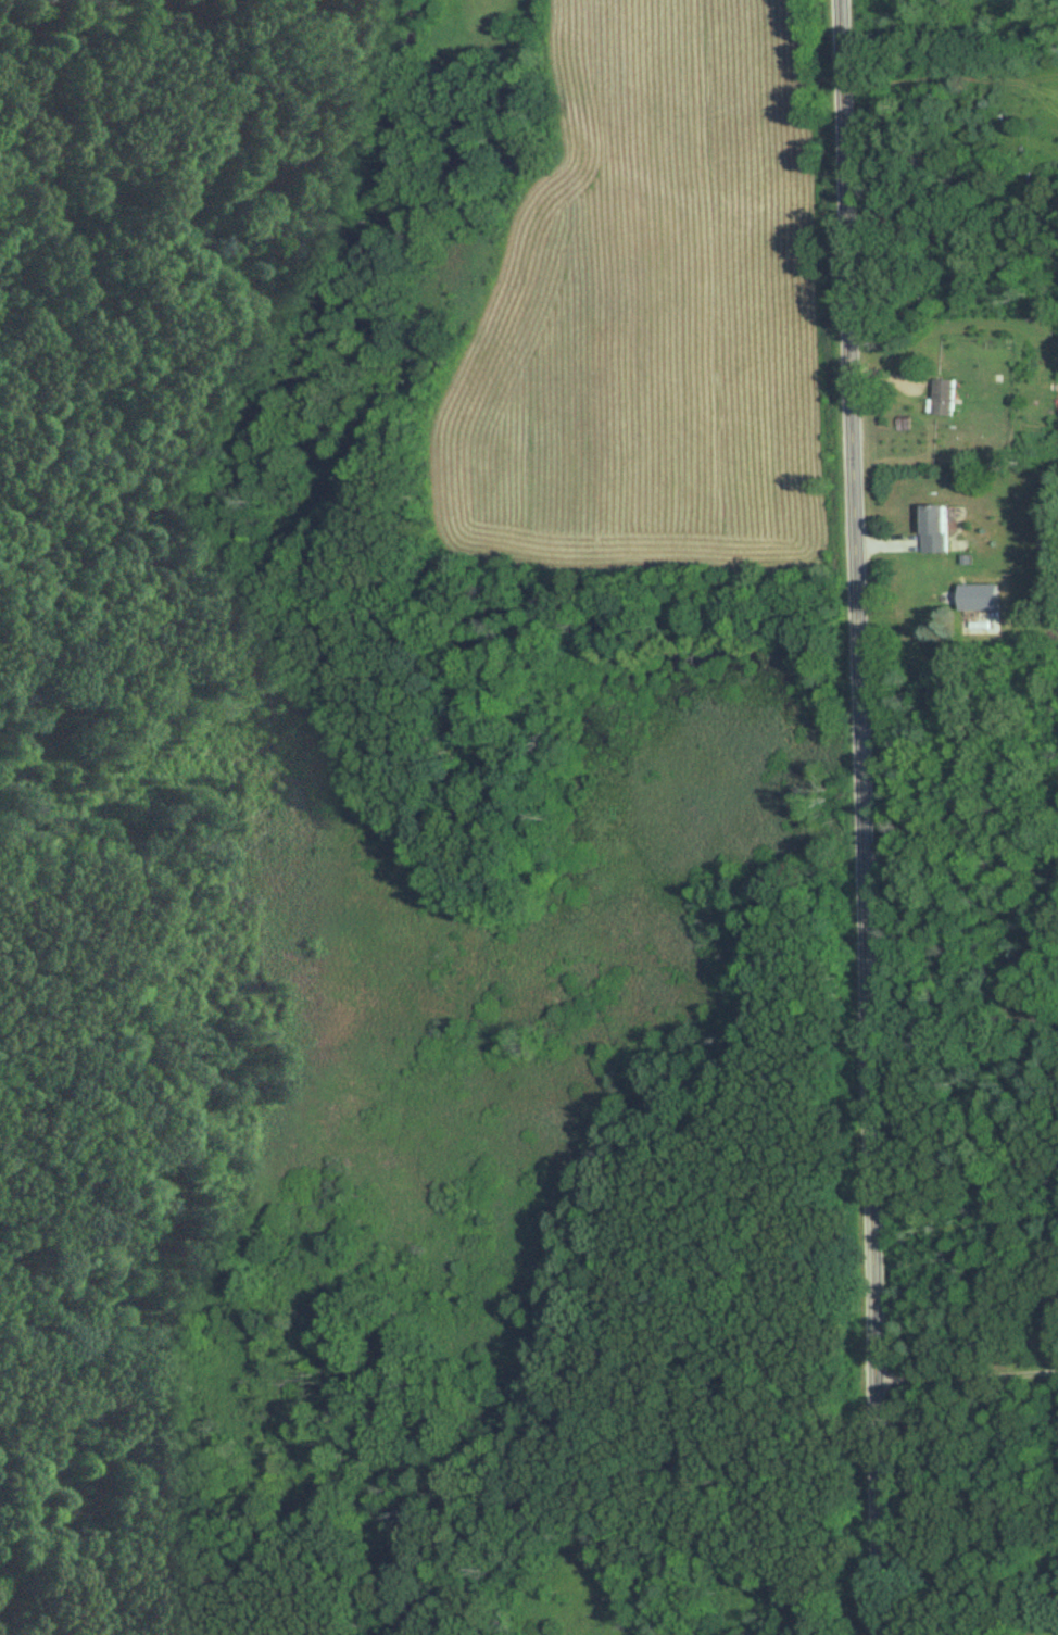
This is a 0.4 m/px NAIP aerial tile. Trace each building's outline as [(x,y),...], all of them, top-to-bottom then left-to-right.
[(955,380),(932,380),(932,416),(955,416),(955,380)] [(947,505),(920,505),(920,552),(947,552),(947,505)] [(959,634),(997,634),(997,610),(959,610),(959,634)]
